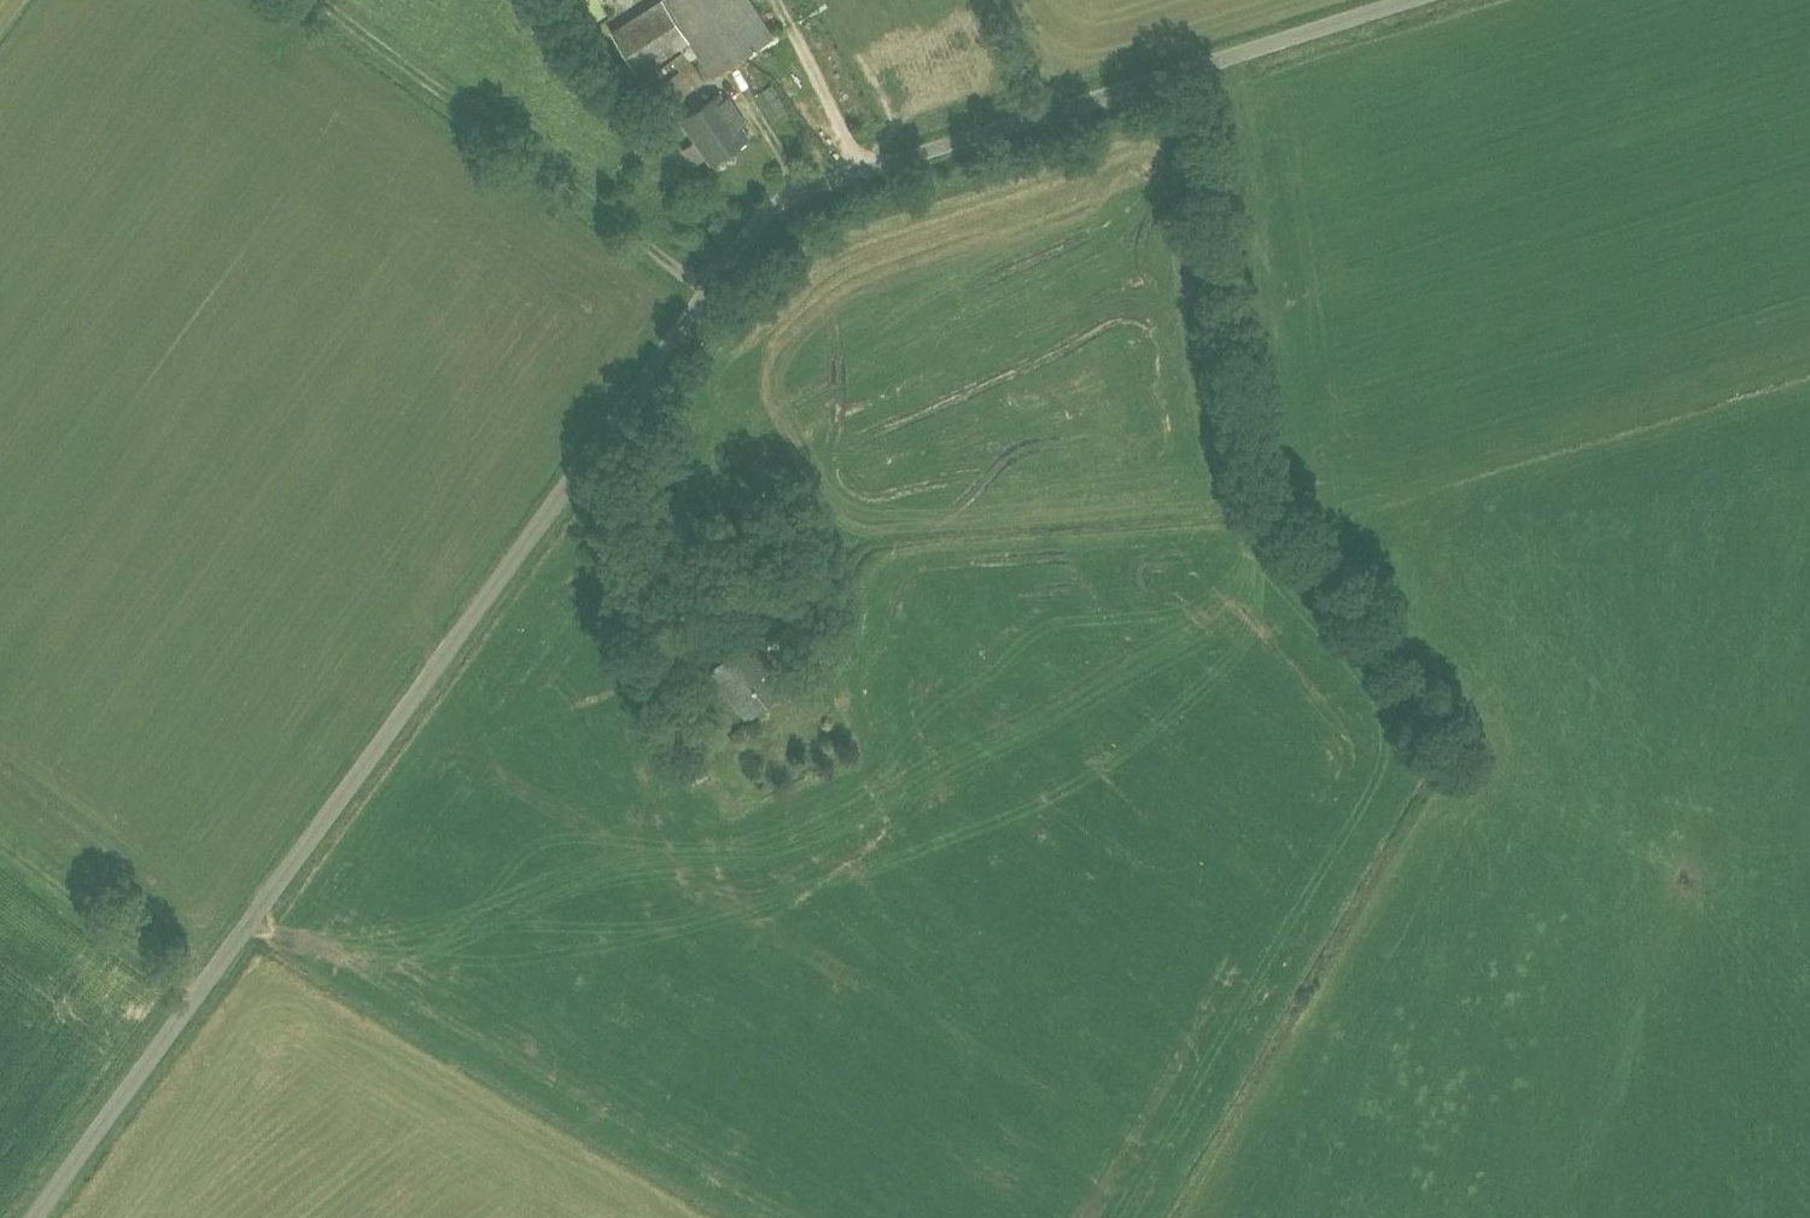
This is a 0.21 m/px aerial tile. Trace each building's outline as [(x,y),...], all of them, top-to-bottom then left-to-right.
[(611,32),(643,81),(685,53),(694,48),(698,55),(713,78),(775,37),(751,0),(661,0),(611,32)] [(643,81),(615,99),(625,115),(626,117),(627,116),(668,91),(676,103),(705,84),(690,61),(685,53),(643,81)] [(755,96),(773,122),(788,112),(772,85),(755,96)] [(681,121),(711,164),(749,137),(742,127),(746,124),(728,98),(724,101),(719,94),(681,121)] [(800,628),(793,636),(804,646),(811,639),(800,628)] [(747,722),(788,685),(744,638),(704,676),(747,722)]
